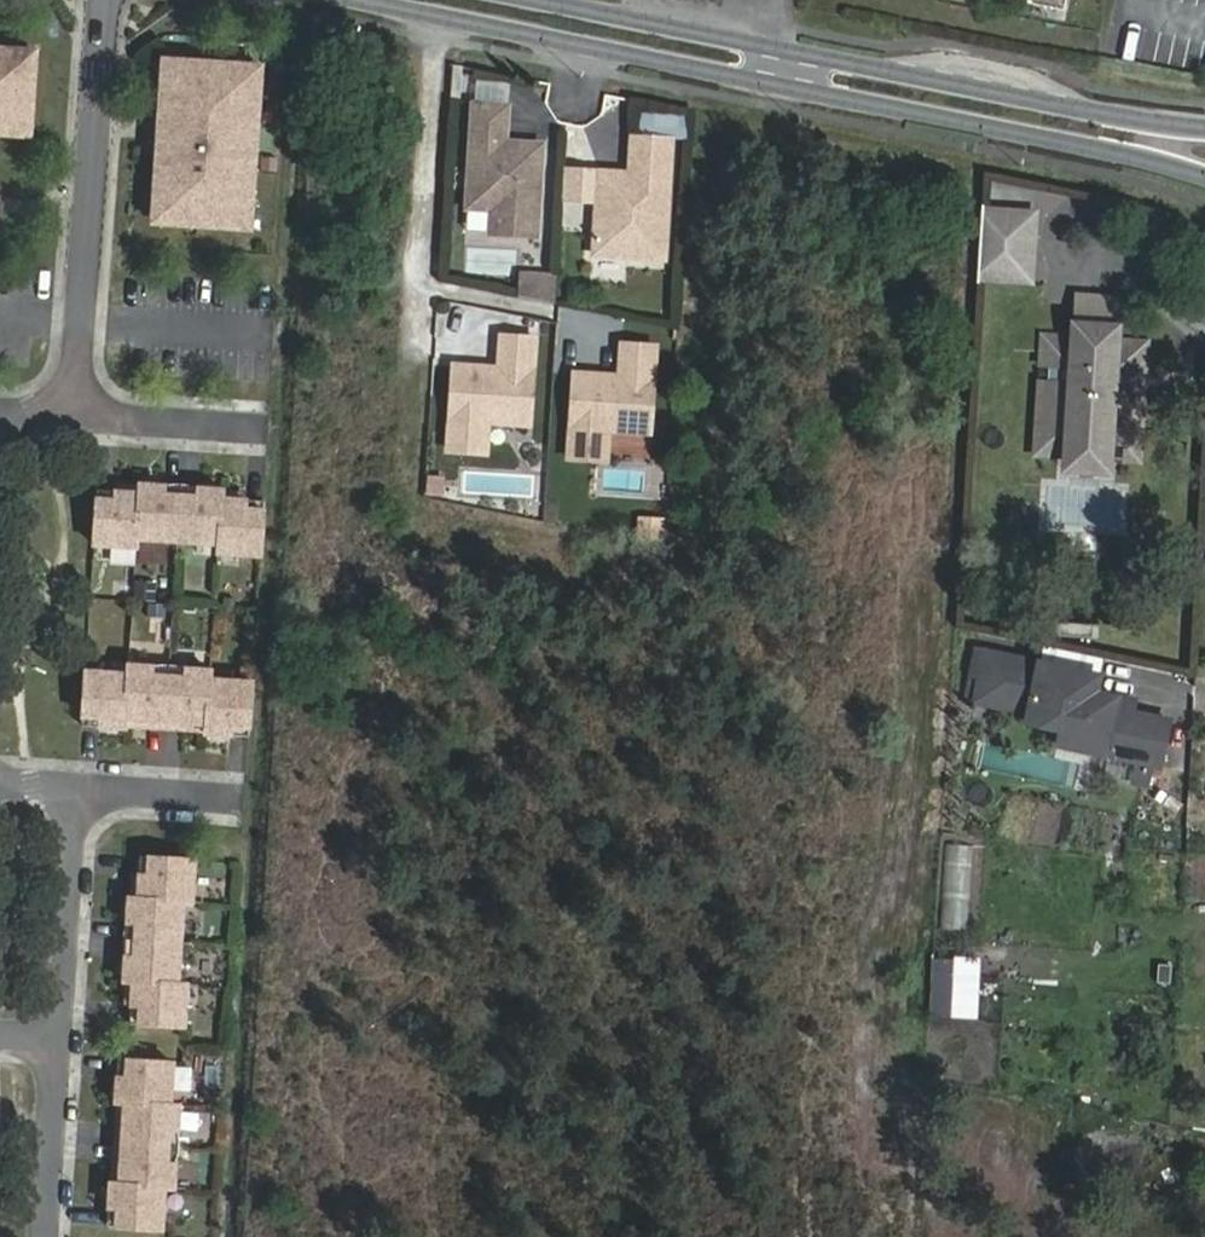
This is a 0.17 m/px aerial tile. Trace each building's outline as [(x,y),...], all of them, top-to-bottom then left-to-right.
[(0,49),(0,136),(19,137),(20,128),(37,129),(42,61),(25,60),(26,51),(0,49)] [(259,66),(178,60),(177,77),(168,77),(165,118),(174,118),(173,142),(164,141),(160,207),(169,208),(168,225),(248,230),(250,213),(259,214),(263,148),(254,147),(255,123),(264,124),(267,83),(258,82),(259,66)] [(479,82),(478,98),(502,100),(503,84),(479,82)] [(520,107),(487,104),(481,195),(496,197),(505,207),(503,233),(548,236),(555,145),(508,142),(509,129),(518,130),(520,107)] [(683,139),(645,136),(644,159),(646,163),(645,179),(634,178),(634,172),(612,171),(610,195),(610,199),(622,213),(608,225),(606,253),(675,258),(681,175),(676,175),(677,166),(682,166),(683,139)] [(612,171),(577,168),(575,192),(610,195),(612,171)] [(992,188),(991,203),(1033,206),(1034,191),(992,188)] [(496,197),(481,195),(480,207),(505,209),(505,207),(496,197)] [(1030,287),(1036,208),(976,203),(970,283),(1030,287)] [(569,278),(535,276),(533,298),(567,305),(569,278)] [(1131,299),(1086,297),(1084,318),(1130,321),(1131,299)] [(1083,339),(1054,337),(1052,368),(1067,369),(1067,382),(1052,381),(1049,412),(1064,413),(1062,441),(1136,446),(1138,411),(1123,411),(1125,388),(1139,389),(1140,373),(1155,375),(1157,344),(1129,342),(1130,321),(1084,318),(1083,339)] [(522,372),(465,369),(459,452),(496,455),(498,424),(540,427),(545,341),(512,339),(511,359),(523,361),(522,372)] [(586,374),(580,458),(617,460),(619,429),(660,432),(666,347),(633,344),(632,365),(644,366),(643,378),(586,374)] [(523,361),(511,359),(511,371),(522,372),(523,361)] [(644,366),(632,365),(631,376),(643,378),(644,366)] [(1049,412),(1047,455),(1076,457),(1075,472),(1118,474),(1119,460),(1150,462),(1154,389),(1139,389),(1125,388),(1123,411),(1138,411),(1136,446),(1062,441),(1064,413),(1049,412)] [(232,491),(147,485),(147,494),(105,492),(102,546),(145,549),(146,540),(227,545),(226,554),(269,557),(272,502),(231,500),(232,491)] [(661,539),(661,517),(634,517),(634,539),(661,539)] [(128,601),(128,582),(109,582),(109,601),(128,601)] [(152,582),(131,582),(131,600),(152,599),(152,582)] [(1101,666),(987,642),(981,666),(990,668),(984,694),(1037,705),(1035,715),(1070,722),(1073,723),(1075,713),(1119,723),(1114,746),(1114,747),(1168,759),(1178,713),(1140,705),(1143,693),(1104,685),(1097,684),(1101,666)] [(219,671),(138,666),(137,675),(94,672),(91,726),(134,729),(135,720),(215,725),(214,734),(258,737),(261,683),(218,680),(219,671)] [(1108,668),(1101,666),(1097,684),(1104,685),(1108,668)] [(1070,722),(1067,736),(1114,746),(1119,723),(1075,713),(1073,723),(1070,722)] [(968,895),(969,845),(942,844),(942,895),(968,895)] [(205,861),(150,857),(148,899),(139,898),(133,982),(142,983),(140,1024),(194,1028),(197,985),(188,984),(193,903),(202,904),(205,861)] [(947,1018),(951,960),(929,959),(926,1017),(947,1018)] [(181,1065),(127,1062),(125,1106),(134,1106),(129,1186),(120,1186),(117,1229),(172,1232),(174,1189),(183,1190),(188,1109),(179,1108),(181,1065)]
